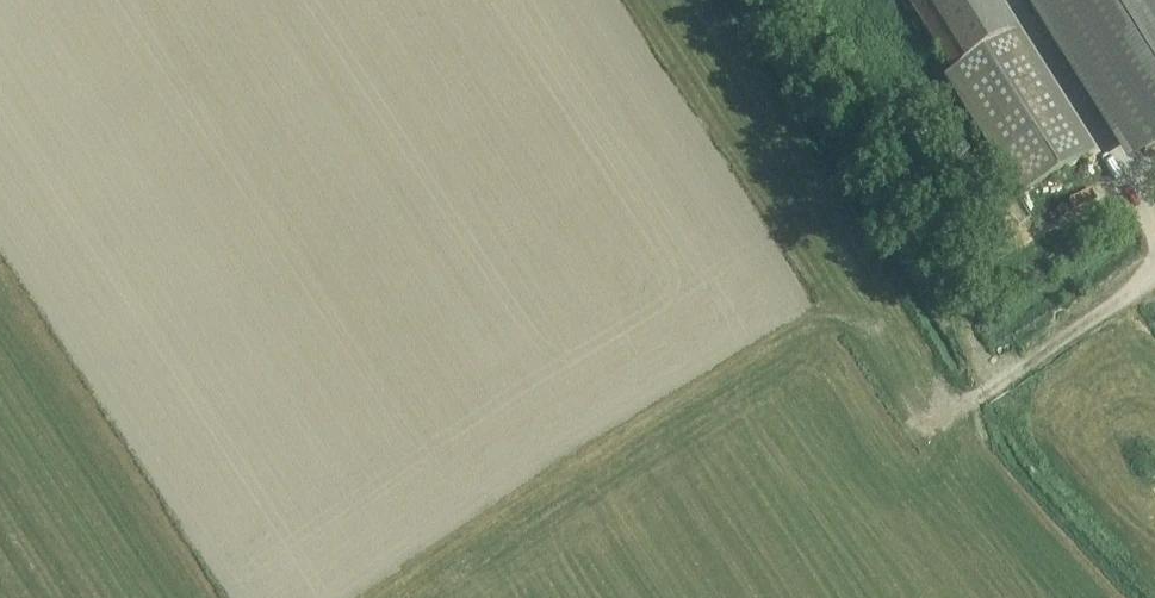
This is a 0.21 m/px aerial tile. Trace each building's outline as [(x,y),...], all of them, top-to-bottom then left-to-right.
[(1017,35),(995,0),(905,0),(952,76),(945,81),(1020,200),(1093,154),(1018,34),(1017,35)] [(1144,154),(1154,147),(1154,0),(1048,0),(1144,154)]
